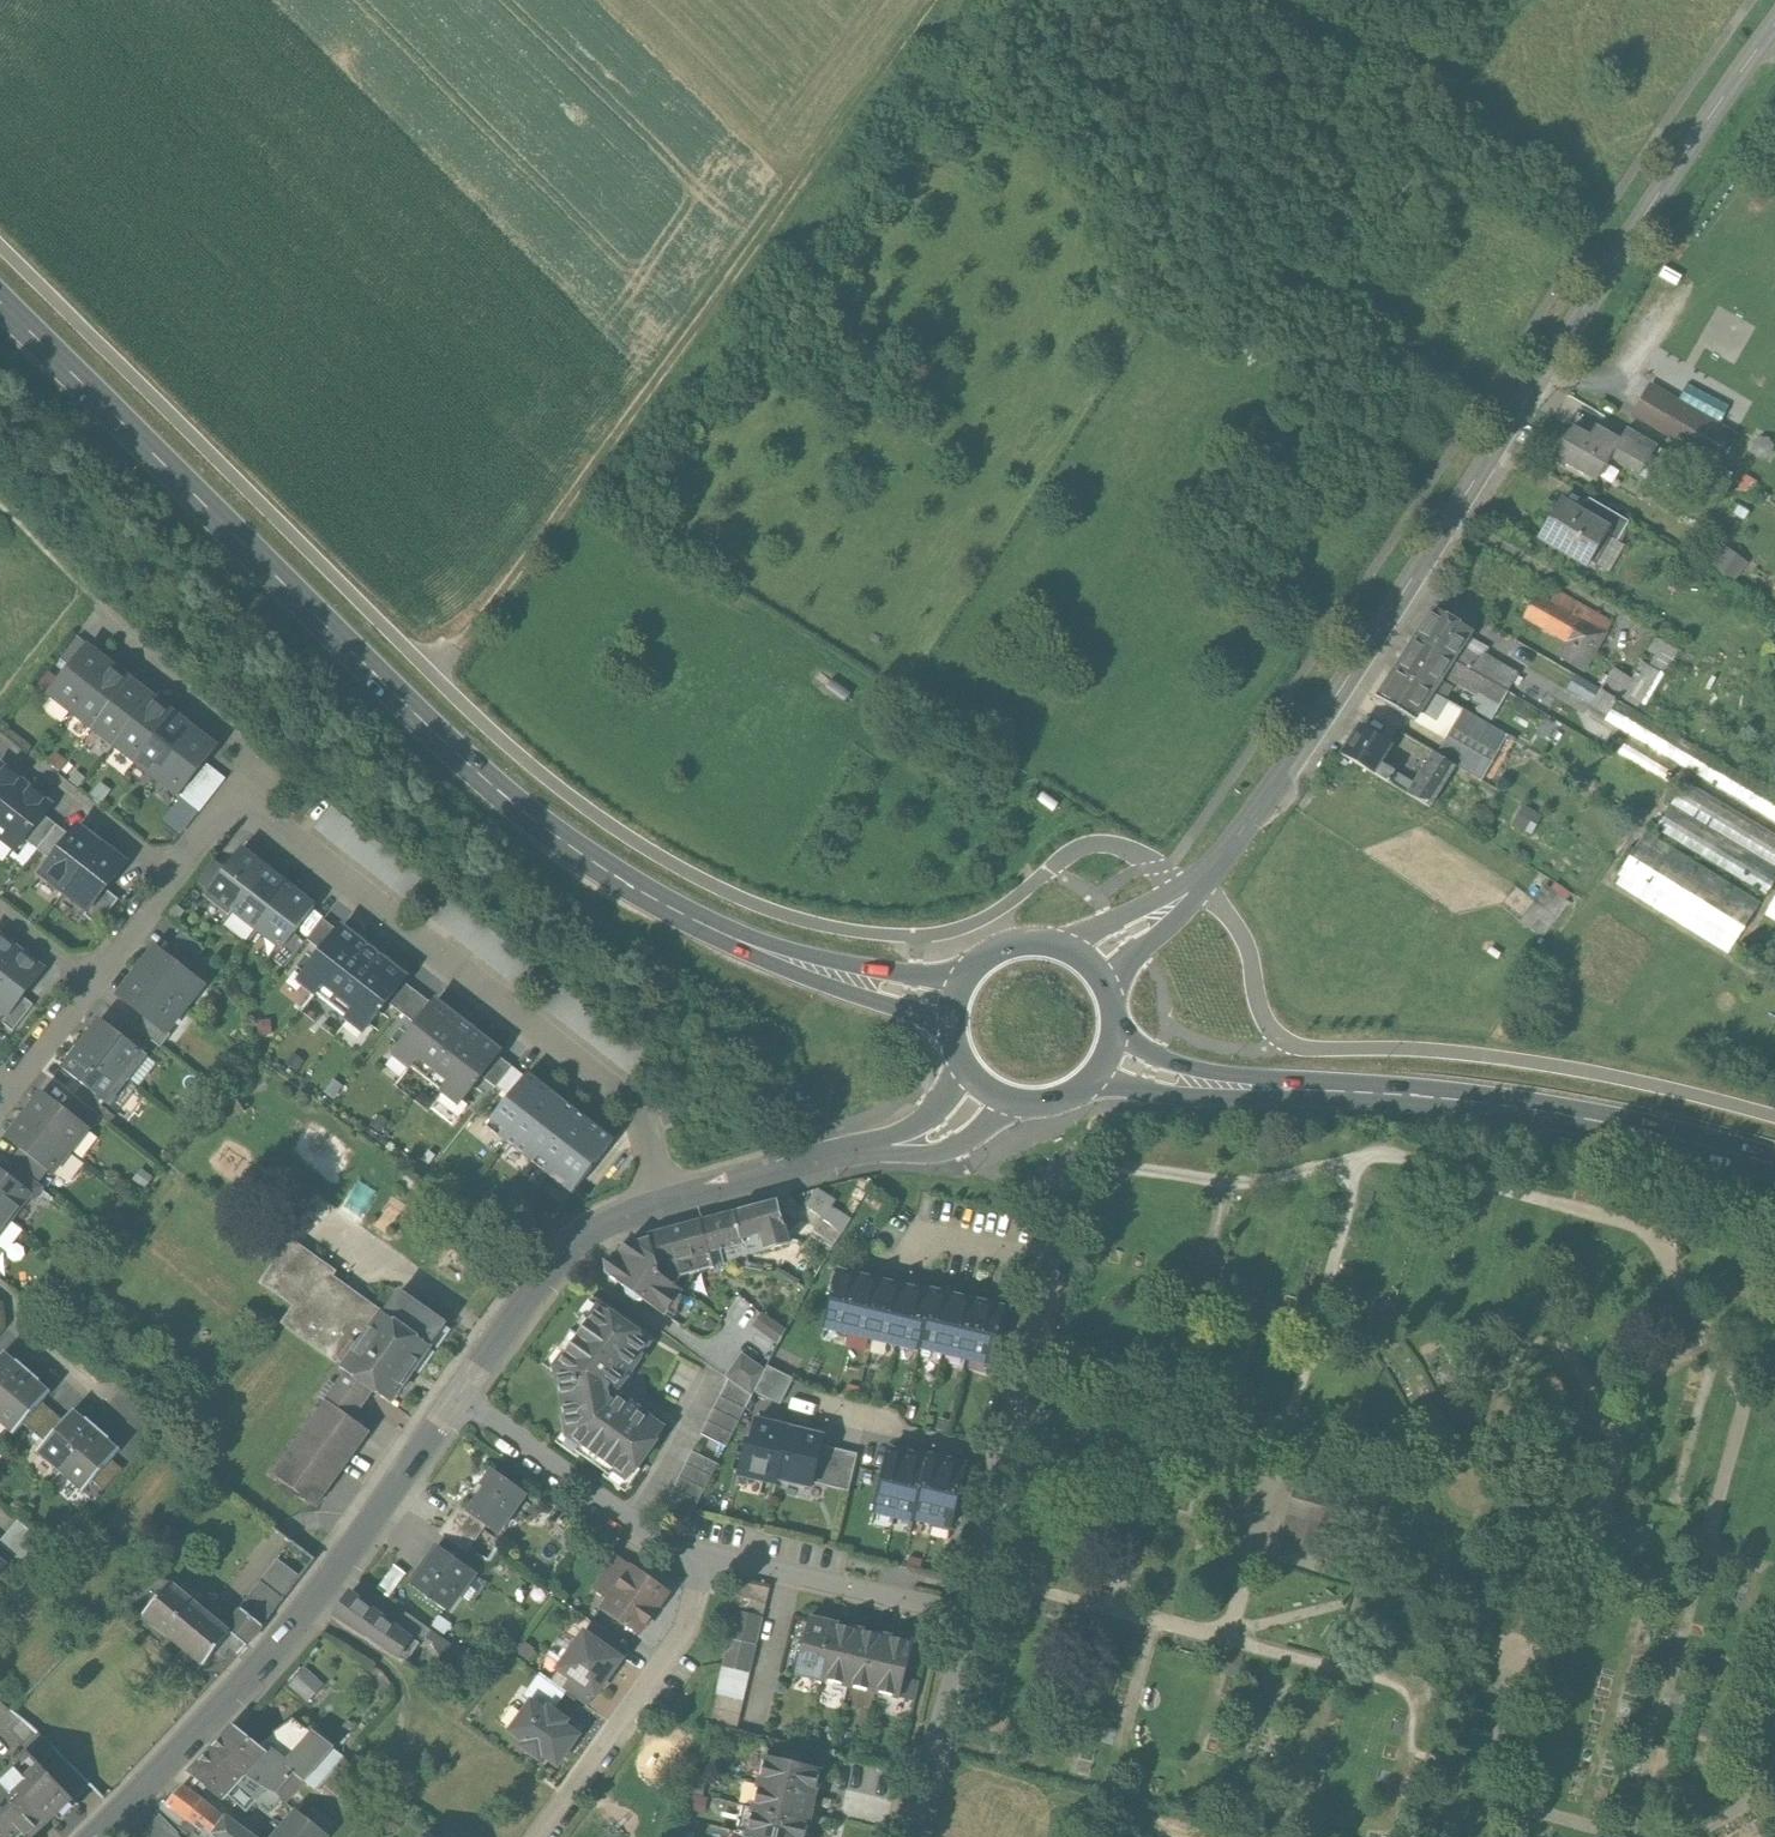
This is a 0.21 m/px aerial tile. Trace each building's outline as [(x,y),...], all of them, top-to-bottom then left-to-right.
[(1732,438),(1649,390),(1634,416),(1717,464),(1732,438)] [(1594,427),(1588,437),(1572,428),(1567,436),(1566,436),(1554,456),(1567,464),(1570,461),(1583,469),(1581,472),(1595,481),(1609,457),(1640,475),(1649,459),(1618,441),(1594,427)] [(1656,446),(1626,428),(1618,441),(1649,459),(1656,446)] [(1574,516),(1613,539),(1623,545),(1634,527),(1595,504),(1574,516)] [(1565,510),(1543,547),(1591,575),(1613,539),(1574,516),(1565,510)] [(1740,578),(1752,560),(1731,544),(1718,562),(1740,578)] [(1612,626),(1559,595),(1553,606),(1598,631),(1606,636),(1612,626)] [(1553,606),(1537,597),(1524,620),(1567,645),(1558,660),(1585,675),(1596,655),(1587,650),(1598,631),(1553,606)] [(1472,634),(1434,610),(1416,639),(1454,661),(1461,651),(1472,634)] [(78,637),(60,660),(71,669),(87,648),(89,646),(78,637)] [(1454,661),(1416,639),(1395,670),(1434,693),(1454,661)] [(71,669),(51,694),(73,711),(109,665),(87,648),(71,669)] [(1480,662),(1461,651),(1454,661),(1468,669),(1480,677),(1486,665),(1480,662)] [(1490,660),(1484,656),(1480,662),(1486,665),(1490,660)] [(109,665),(73,711),(94,728),(130,682),(109,665)] [(1480,677),(1468,669),(1459,685),(1472,693),(1478,696),(1487,681),(1480,677)] [(1434,693),(1395,670),(1377,699),(1414,723),(1431,698),(1434,693)] [(1631,682),(1613,672),(1602,692),(1620,702),(1631,682)] [(130,682),(94,728),(115,745),(151,698),(130,682)] [(1466,712),(1434,693),(1431,698),(1432,706),(1460,722),(1463,718),(1466,712)] [(1478,696),(1472,693),(1469,698),(1475,702),(1478,696)] [(151,698),(115,745),(136,761),(172,715),(151,698)] [(1680,738),(1617,702),(1605,722),(1667,758),(1680,738)] [(1476,718),(1466,712),(1463,718),(1473,724),(1476,718)] [(172,715),(136,761),(157,778),(194,732),(172,715)] [(1473,724),(1459,747),(1475,756),(1492,727),(1476,718),(1473,724)] [(1392,746),(1359,726),(1341,754),(1374,774),(1379,768),(1392,746)] [(194,732),(157,778),(179,795),(215,749),(194,732)] [(1459,747),(1446,739),(1437,755),(1456,767),(1466,772),(1475,756),(1459,747)] [(1437,755),(1433,753),(1425,766),(1448,780),(1456,767),(1437,755)] [(25,785),(0,766),(0,817),(25,785)] [(1448,780),(1425,766),(1411,788),(1407,794),(1431,808),(1448,780)] [(1403,782),(1379,768),(1374,774),(1399,789),(1403,782)] [(1660,830),(1771,897),(1774,890),(1774,830),(1691,779),(1660,830)] [(1411,788),(1403,782),(1399,789),(1407,794),(1411,788)] [(0,817),(0,837),(15,849),(23,839),(42,814),(49,805),(25,785),(0,817)] [(1520,825),(1540,832),(1548,811),(1528,804),(1520,825)] [(42,814),(23,839),(37,850),(56,825),(42,814)] [(56,825),(37,850),(51,861),(70,836),(56,825)] [(51,861),(41,873),(65,892),(101,845),(78,827),(70,836),(51,861)] [(1645,836),(1615,887),(1733,957),(1763,906),(1645,836)] [(101,845),(65,892),(88,910),(105,889),(125,864),(101,845)] [(266,869),(241,850),(225,869),(208,892),(232,911),(266,869)] [(214,861),(197,884),(208,892),(225,869),(214,861)] [(266,869),(232,911),(257,931),(290,888),(266,869)] [(1524,920),(1546,937),(1579,894),(1557,877),(1524,920)] [(290,888),(257,931),(282,950),(294,934),(315,908),(290,888)] [(105,889),(88,910),(84,916),(98,926),(118,900),(105,889)] [(323,920),(307,941),(319,949),(334,929),(323,920)] [(369,950),(341,928),(304,976),(319,988),(315,993),(349,1019),(352,1015),(368,1027),(405,978),(378,957),(377,958),(368,951),(369,950)] [(204,949),(182,932),(173,943),(196,960),(204,949)] [(282,950),(273,960),(285,969),(305,943),(294,934),(282,950)] [(17,950),(0,936),(0,973),(17,950)] [(173,943),(163,955),(196,981),(206,968),(196,960),(173,943)] [(163,955),(156,949),(137,973),(184,1009),(202,986),(196,981),(163,955)] [(0,973),(0,1010),(7,1015),(22,996),(42,970),(17,950),(0,973)] [(184,1009),(137,973),(119,996),(141,1014),(165,1033),(166,1032),(184,1009)] [(406,985),(390,1005),(402,1014),(418,994),(406,985)] [(418,994),(402,1014),(413,1023),(429,1003),(418,994)] [(7,1015),(1,1023),(12,1031),(33,1005),(22,996),(7,1015)] [(463,1023),(436,1002),(398,1050),(413,1062),(410,1067),(443,1093),(447,1089),(462,1100),(500,1052),(472,1030),(471,1032),(463,1025),(463,1023)] [(165,1033),(141,1014),(132,1026),(152,1042),(160,1049),(171,1035),(166,1032),(165,1033)] [(116,1032),(101,1020),(81,1045),(124,1078),(143,1053),(116,1032)] [(132,1026),(125,1021),(116,1032),(143,1053),(152,1042),(132,1026)] [(124,1078),(81,1045),(62,1069),(82,1085),(104,1102),(124,1078)] [(501,1059),(484,1080),(496,1088),(512,1068),(501,1059)] [(614,1141),(528,1074),(486,1127),(515,1150),(572,1194),(614,1141)] [(104,1102),(82,1085),(73,1096),(96,1114),(104,1102)] [(63,1109),(43,1093),(25,1116),(70,1152),(88,1130),(89,1129),(63,1109)] [(96,1114),(73,1096),(63,1109),(89,1129),(88,1130),(90,1132),(101,1118),(96,1114)] [(70,1152),(25,1116),(7,1139),(20,1150),(49,1172),(52,1175),(70,1152)] [(49,1172),(20,1150),(10,1163),(39,1185),(49,1172)] [(10,1163),(1,1174),(29,1196),(29,1197),(35,1202),(44,1189),(39,1185),(10,1163)] [(0,1173),(0,1212),(10,1220),(29,1197),(29,1196),(1,1174),(0,1173)] [(819,1200),(815,1209),(851,1227),(856,1218),(819,1200)] [(777,1202),(734,1213),(740,1236),(742,1236),(752,1233),(752,1235),(763,1232),(767,1250),(788,1244),(777,1202)] [(0,1212),(0,1234),(10,1220),(0,1212)] [(734,1213),(700,1222),(709,1252),(744,1243),(742,1236),(740,1236),(734,1213)] [(820,1219),(804,1242),(823,1255),(839,1232),(820,1219)] [(700,1222),(648,1237),(649,1239),(660,1277),(682,1293),(696,1274),(714,1269),(709,1252),(700,1222)] [(291,1240),(270,1225),(260,1239),(254,1247),(276,1262),(289,1244),(291,1240)] [(649,1239),(624,1246),(615,1260),(604,1262),(605,1273),(605,1274),(625,1288),(627,1296),(635,1302),(644,1301),(665,1317),(682,1293),(660,1277),(649,1239)] [(365,1307),(328,1280),(332,1275),(289,1244),(276,1262),(261,1283),(276,1294),(280,1289),(301,1304),(286,1324),(338,1361),(353,1341),(361,1346),(385,1313),(385,1314),(386,1313),(369,1302),(365,1307)] [(794,1245),(782,1271),(801,1283),(813,1256),(794,1245)] [(862,1278),(838,1273),(833,1293),(832,1293),(831,1295),(832,1296),(825,1328),(848,1333),(862,1278)] [(885,1284),(862,1278),(848,1333),(872,1339),(885,1284)] [(908,1289),(885,1284),(872,1339),(895,1344),(908,1289)] [(924,1293),(908,1289),(895,1344),(912,1348),(912,1346),(919,1347),(932,1292),(925,1291),(924,1293)] [(418,1304),(401,1292),(386,1313),(385,1314),(385,1313),(361,1346),(353,1341),(338,1361),(346,1367),(344,1369),(348,1372),(374,1391),(390,1403),(431,1347),(430,1347),(446,1325),(429,1313),(436,1304),(425,1295),(418,1304)] [(956,1298),(932,1292),(919,1347),(943,1353),(956,1298)] [(979,1303),(956,1298),(943,1353),(966,1359),(979,1303)] [(979,1303),(966,1359),(990,1364),(998,1332),(999,1333),(1000,1330),(998,1330),(1003,1309),(979,1303)] [(599,1307),(594,1314),(595,1314),(590,1321),(583,1316),(559,1351),(565,1355),(560,1362),(560,1361),(556,1368),(567,1437),(573,1442),(574,1441),(580,1446),(575,1452),(610,1477),(615,1471),(621,1475),(621,1476),(628,1481),(636,1469),(637,1470),(657,1442),(656,1441),(664,1430),(649,1419),(650,1418),(618,1396),(618,1397),(616,1396),(612,1402),(609,1400),(607,1389),(609,1386),(615,1391),(617,1389),(618,1390),(640,1359),(639,1358),(650,1343),(638,1335),(639,1334),(611,1314),(610,1315),(599,1307)] [(785,1332),(763,1316),(754,1327),(778,1345),(785,1332)] [(28,1371),(17,1361),(15,1363),(5,1354),(6,1353),(4,1352),(0,1357),(0,1404),(28,1371)] [(765,1371),(742,1354),(725,1378),(728,1380),(752,1397),(754,1392),(765,1371)] [(793,1379),(767,1367),(765,1371),(754,1392),(780,1405),(793,1379)] [(0,1404),(0,1423),(12,1433),(12,1434),(13,1436),(23,1424),(42,1402),(51,1392),(49,1391),(48,1392),(39,1383),(40,1381),(28,1371),(0,1404)] [(348,1372),(327,1399),(354,1419),(374,1391),(348,1372)] [(728,1380),(701,1435),(726,1448),(752,1397),(728,1380)] [(327,1399),(309,1425),(309,1426),(274,1474),(315,1504),(370,1431),(354,1419),(327,1399)] [(42,1402),(23,1424),(34,1434),(53,1412),(42,1402)] [(45,1443),(36,1453),(37,1454),(38,1454),(60,1473),(98,1429),(86,1419),(85,1421),(74,1412),(75,1411),(74,1410),(64,1421),(45,1443)] [(53,1412),(34,1434),(45,1443),(64,1421),(53,1412)] [(789,1428),(756,1421),(751,1443),(747,1442),(739,1476),(776,1485),(777,1480),(776,1480),(789,1428)] [(824,1437),(789,1428),(776,1480),(777,1480),(811,1488),(812,1483),(821,1446),(824,1437)] [(98,1429),(60,1473),(82,1492),(81,1492),(82,1494),(93,1482),(112,1460),(120,1450),(119,1449),(118,1450),(108,1441),(110,1439),(98,1429)] [(858,1455),(821,1446),(812,1483),(849,1492),(858,1455)] [(889,1450),(874,1513),(894,1517),(909,1455),(889,1450)] [(692,1452),(660,1516),(686,1529),(718,1465),(692,1452)] [(909,1455),(894,1517),(912,1522),(928,1457),(926,1456),(926,1459),(909,1455)] [(928,1457),(912,1522),(913,1522),(914,1520),(931,1524),(946,1461),(928,1457)] [(112,1460),(93,1482),(103,1491),(122,1470),(112,1460)] [(946,1461),(931,1524),(951,1528),(966,1466),(946,1461)] [(521,1492),(493,1472),(483,1486),(486,1489),(468,1514),(486,1526),(497,1534),(515,1509),(511,1506),(521,1492)] [(1298,1481),(1280,1546),(1321,1558),(1340,1493),(1298,1481)] [(468,1514),(459,1507),(449,1521),(476,1540),(486,1526),(468,1514)] [(476,1540),(449,1521),(439,1534),(467,1554),(476,1540)] [(294,1543),(225,1629),(231,1634),(246,1646),(315,1560),(294,1543)] [(141,1545),(132,1558),(140,1564),(150,1552),(141,1545)] [(437,1547),(411,1584),(447,1609),(457,1595),(452,1592),(468,1569),(437,1547)] [(612,1566),(595,1590),(610,1601),(627,1577),(612,1566)] [(161,1570),(155,1577),(161,1581),(166,1574),(161,1570)] [(610,1601),(605,1608),(640,1634),(667,1595),(632,1570),(627,1577),(610,1601)] [(225,1629),(170,1583),(142,1617),(204,1667),(214,1655),(231,1634),(225,1629)] [(769,1590),(741,1583),(738,1597),(766,1604),(769,1590)] [(391,1628),(350,1594),(333,1618),(378,1647),(380,1644),(391,1628)] [(766,1604),(738,1597),(735,1611),(762,1618),(763,1618),(766,1604)] [(431,1631),(400,1609),(392,1620),(423,1642),(431,1631)] [(735,1611),(728,1639),(756,1646),(762,1618),(735,1611)] [(809,1619),(796,1675),(822,1681),(835,1625),(809,1619)] [(629,1649),(593,1624),(585,1635),(620,1660),(620,1661),(629,1649)] [(861,1631),(835,1625),(822,1681),(848,1687),(861,1631)] [(403,1637),(391,1628),(380,1644),(393,1653),(398,1645),(403,1637)] [(886,1637),(861,1631),(848,1687),(873,1693),(886,1637)] [(246,1646),(231,1634),(214,1655),(220,1659),(230,1648),(238,1655),(246,1646)] [(585,1635),(584,1635),(559,1670),(572,1679),(595,1695),(620,1660),(585,1635)] [(912,1643),(886,1637),(873,1693),(899,1699),(912,1643)] [(756,1646),(728,1639),(722,1667),(749,1674),(756,1646)] [(411,1651),(398,1645),(393,1653),(404,1660),(411,1651)] [(308,1702),(327,1684),(310,1666),(291,1684),(308,1702)] [(749,1675),(723,1668),(716,1695),(743,1701),(749,1675)] [(564,1690),(540,1674),(523,1697),(531,1703),(546,1713),(549,1709),(553,1712),(567,1693),(564,1690)] [(595,1695),(572,1679),(564,1690),(567,1693),(587,1707),(595,1696),(595,1695)] [(743,1702),(716,1696),(712,1709),(740,1716),(743,1702)] [(553,1712),(549,1709),(546,1713),(531,1703),(510,1732),(526,1743),(523,1747),(538,1759),(541,1754),(557,1766),(578,1736),(564,1726),(567,1722),(553,1712)] [(740,1716),(712,1709),(709,1723),(737,1730),(740,1716)] [(340,1764),(290,1717),(254,1743),(266,1753),(281,1765),(293,1774),(317,1793),(340,1764)] [(254,1743),(233,1726),(211,1749),(244,1776),(254,1765),(266,1753),(254,1743)] [(244,1776),(211,1749),(188,1773),(222,1799),(244,1776)] [(29,1752),(0,1780),(0,1836),(1,1836),(30,1836),(72,1798),(43,1766),(29,1752)] [(88,1786),(56,1753),(43,1766),(72,1798),(74,1800),(88,1786)] [(281,1765),(266,1753),(254,1765),(268,1779),(281,1765)] [(821,1770),(765,1757),(759,1784),(815,1797),(821,1770)] [(268,1779),(254,1765),(244,1776),(261,1786),(268,1779)] [(268,1779),(261,1786),(276,1794),(293,1774),(281,1765),(268,1779)] [(815,1797),(759,1784),(753,1809),(809,1822),(815,1797)] [(200,1802),(181,1788),(166,1803),(187,1819),(200,1802)] [(222,1818),(200,1802),(187,1819),(209,1835),(222,1818)] [(306,1810),(301,1806),(297,1811),(302,1815),(306,1810)] [(753,1809),(747,1834),(758,1836),(806,1836),(809,1822),(753,1809)] [(276,1836),(323,1836),(325,1834),(302,1815),(297,1811),(276,1836)] [(222,1818),(209,1835),(211,1836),(248,1836),(222,1818)] [(182,1824),(175,1831),(181,1836),(193,1836),(196,1834),(182,1824)] [(164,1836),(181,1836),(175,1831),(173,1829),(164,1836)]
